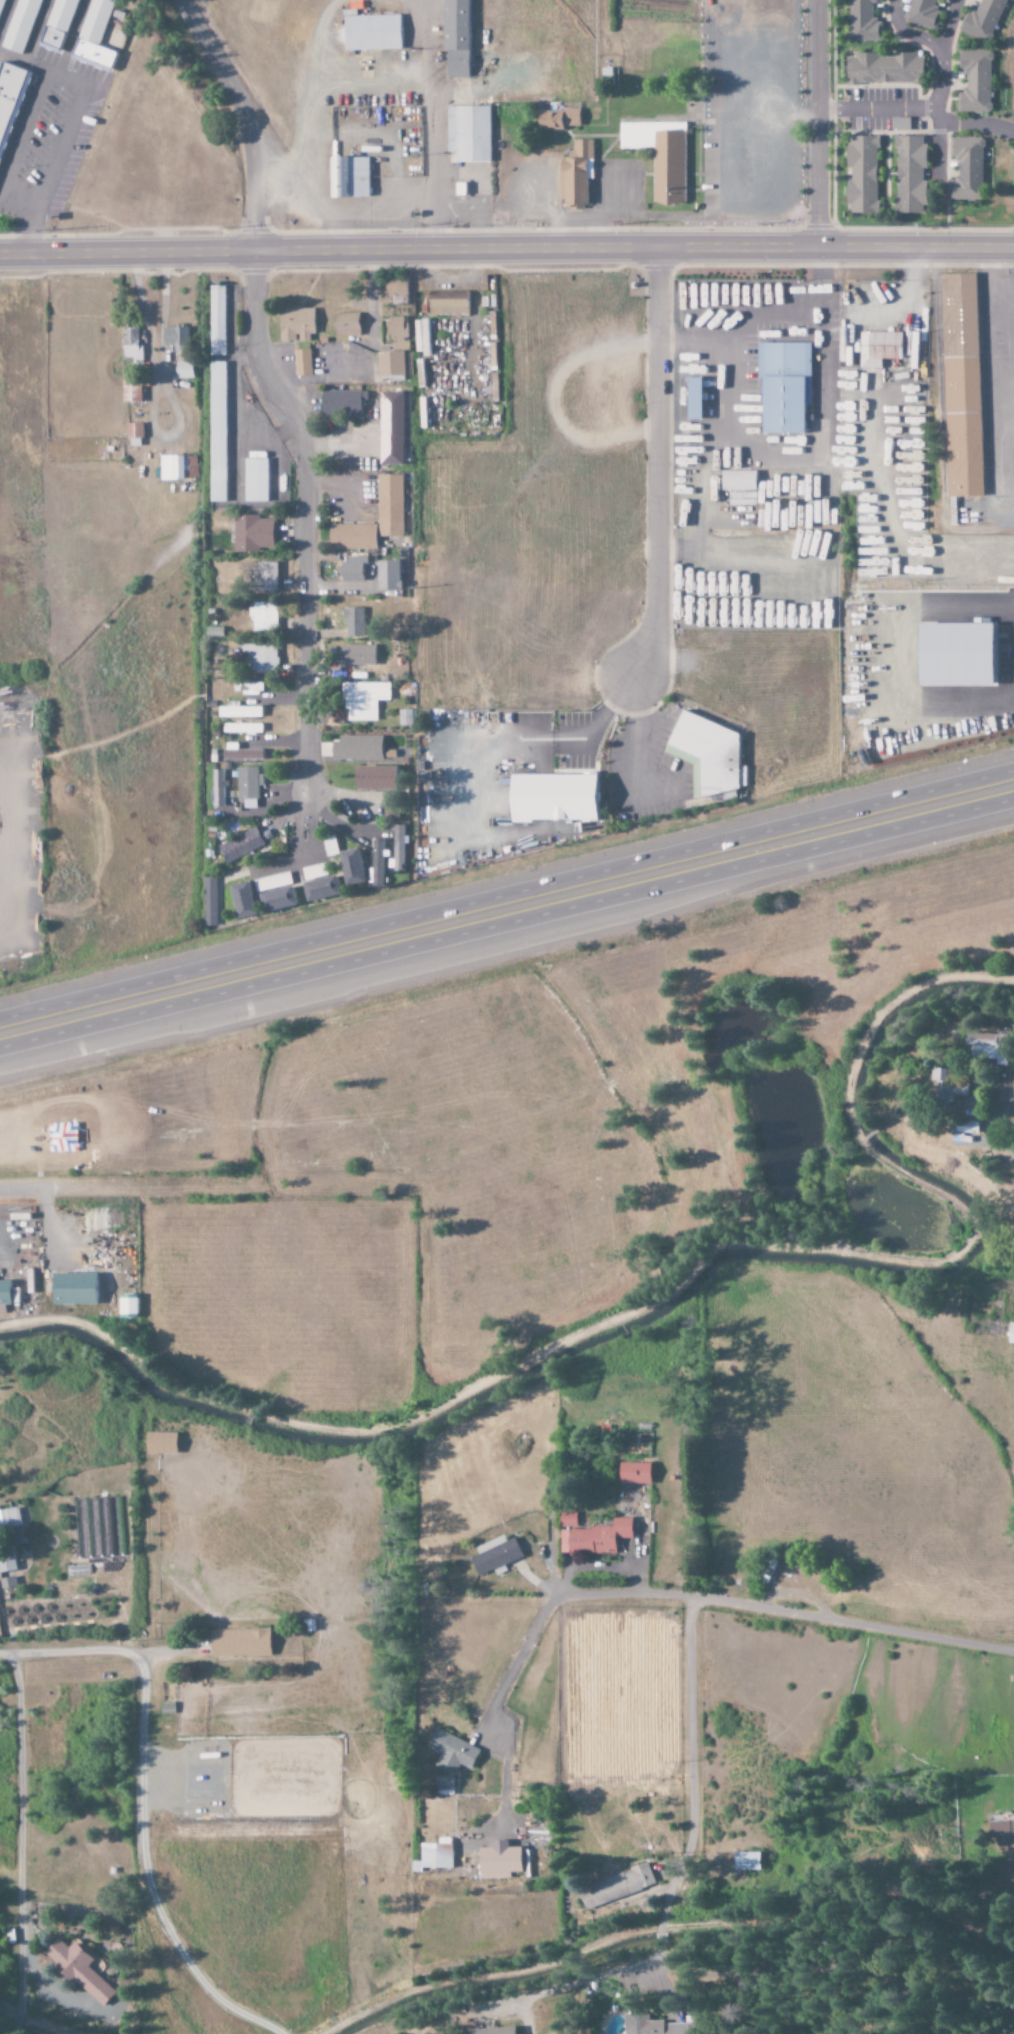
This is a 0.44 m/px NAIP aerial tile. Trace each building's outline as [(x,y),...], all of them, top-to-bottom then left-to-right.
[(1,48),(23,56),(42,0),(18,0),(1,48)] [(63,51),(78,0),(55,0),(41,44),(63,51)] [(110,70),(115,53),(99,47),(115,0),(91,0),(72,57),(110,70)] [(468,78),(467,0),(443,0),(444,79),(468,78)] [(879,42),(878,19),(871,19),(871,4),(880,3),(880,0),(847,0),(849,43),(879,42)] [(905,23),(934,29),(939,8),(935,7),(936,0),(910,0),(905,23)] [(1006,0),(980,0),(974,13),(969,10),(960,31),(988,43),(1006,0)] [(343,52),(401,50),(400,15),(342,17),(343,52)] [(989,51),(958,51),(958,72),(965,72),(965,92),(956,92),(956,113),(989,113),(989,51)] [(846,56),(846,85),(921,84),(921,55),(890,55),(890,58),(879,58),(879,55),(846,56)] [(28,72),(0,64),(0,161),(28,72)] [(446,152),(455,152),(455,163),(490,163),(489,107),(445,107),(446,152)] [(536,130),(563,131),(563,127),(578,127),(578,111),(537,111),(536,130)] [(683,206),(684,124),(618,123),(618,149),(652,150),(652,206),(683,206)] [(877,137),(847,137),(847,168),(851,168),(850,181),(845,181),(845,206),(850,206),(850,214),(876,214),(877,137)] [(923,215),(924,137),(895,137),(895,214),(923,215)] [(949,201),(981,201),(981,139),(949,139),(949,161),(957,161),(957,179),(949,179),(949,201)] [(591,141),(571,141),(571,159),(563,159),(563,166),(557,166),(558,200),(563,200),(563,210),(586,209),(586,180),(591,180),(591,141)] [(368,158),(329,159),(330,199),(368,198),(368,158)] [(939,274),(946,497),(982,496),(975,273),(939,274)] [(404,278),(385,278),(386,297),(391,297),(392,304),(405,303),(404,278)] [(210,356),(225,356),(224,286),(209,286),(210,356)] [(468,314),(467,291),(428,292),(428,315),(468,314)] [(313,308),(278,309),(279,341),(296,340),(296,342),(309,342),(309,334),(314,334),(313,308)] [(358,313),(333,314),(334,337),(359,336),(358,313)] [(376,351),(377,376),(404,375),(403,351),(406,351),(405,317),(388,317),(390,351),(376,351)] [(188,328),(163,327),(162,345),(187,345),(188,328)] [(122,329),(121,360),(142,361),(142,345),(138,345),(138,330),(122,329)] [(859,368),(881,368),(881,359),(902,359),(903,332),(859,332),(859,368)] [(811,344),(756,343),(756,380),(762,380),(761,434),(804,434),(804,405),(810,405),(811,344)] [(294,376),(310,375),(310,349),(293,349),(294,376)] [(176,379),(192,379),(192,362),(175,362),(176,379)] [(208,502),(224,502),(225,362),(209,362),(208,502)] [(700,377),(686,378),(687,420),(700,419),(700,377)] [(121,379),(121,403),(140,402),(140,379),(121,379)] [(359,400),(364,400),(364,390),(320,391),(320,416),(360,415),(359,400)] [(401,465),(402,393),(379,392),(378,465),(401,465)] [(141,423),(126,423),(126,438),(141,438),(141,423)] [(159,479),(196,479),(195,456),(159,456),(159,479)] [(266,458),(243,459),(244,502),(267,502),(266,458)] [(757,471),(721,472),(722,491),(757,491),(757,471)] [(377,536),(401,536),(402,475),(378,474),(377,536)] [(259,515),(233,515),(233,551),(274,550),(273,519),(259,519),(259,515)] [(375,550),(375,524),(328,524),(328,549),(375,550)] [(340,582),(362,581),(362,559),(340,559),(340,582)] [(376,590),(399,590),(398,560),(376,560),(376,590)] [(277,563),(253,562),(252,591),(276,592),(277,563)] [(252,631),(276,632),(276,603),(250,602),(249,618),(252,618),(252,631)] [(362,609),(342,608),(341,627),(350,627),(350,638),(367,638),(367,627),(361,626),(362,609)] [(277,645),(244,644),(243,672),(276,673),(277,645)] [(336,665),(374,665),(374,645),(337,644),(336,665)] [(233,691),(255,692),(255,684),(234,683),(233,691)] [(218,707),(219,718),(256,717),(255,707),(238,707),(238,702),(228,703),(228,707),(218,707)] [(398,710),(398,726),(412,725),(411,709),(398,710)] [(737,733),(680,711),(663,754),(691,765),(692,793),(746,792),(745,768),(738,765),(737,733)] [(381,737),(331,737),(331,760),(381,760),(381,737)] [(222,760),(262,760),(262,750),(237,750),(237,744),(226,744),(226,750),(222,750),(222,760)] [(394,767),(354,766),(354,790),(394,790),(394,767)] [(238,799),(257,799),(256,787),(262,786),(262,775),(257,775),(257,767),(237,767),(238,799)] [(210,807),(223,807),(224,781),(223,781),(223,770),(211,770),(210,807)] [(595,774),(509,776),(510,822),(595,820),(595,774)] [(217,843),(223,863),(264,850),(258,830),(217,843)] [(382,840),(372,840),(372,887),(381,887),(382,840)] [(345,886),(364,882),(356,848),(337,853),(345,886)] [(340,893),(335,874),(302,884),(308,902),(340,893)] [(215,927),(214,878),(202,878),(203,927),(215,927)] [(237,919),(256,914),(247,881),(228,886),(237,919)] [(261,911),(295,907),(293,887),(258,892),(261,911)] [(1010,1035),(968,1033),(966,1061),(1008,1063),(1010,1035)] [(968,1098),(969,1082),(953,1081),(953,1070),(934,1069),(932,1100),(957,1102),(957,1097),(968,1098)] [(104,1305),(104,1274),(60,1273),(59,1305),(104,1305)] [(8,1314),(8,1305),(17,1305),(16,1280),(0,1280),(0,1314),(8,1314)] [(123,1298),(124,1315),(143,1315),(142,1298),(123,1298)] [(618,1484),(650,1484),(650,1464),(619,1463),(618,1484)] [(19,1507),(0,1509),(0,1528),(21,1526),(19,1507)] [(576,1513),(558,1514),(558,1527),(576,1527),(576,1513)] [(631,1519),(611,1519),(611,1528),(560,1528),(560,1553),(615,1553),(615,1538),(631,1538),(631,1519)] [(505,1541),(502,1535),(474,1547),(477,1554),(469,1558),(477,1576),(521,1557),(513,1538),(505,1541)] [(16,1569),(12,1551),(0,1554),(0,1573),(16,1569)] [(1,1588),(16,1586),(14,1576),(0,1578),(0,1584),(1,1588)] [(440,1754),(434,1767),(454,1775),(459,1765),(469,1769),(478,1748),(434,1729),(426,1748),(440,1754)] [(435,1776),(436,1790),(452,1790),(451,1775),(435,1776)] [(989,1822),(989,1838),(994,1838),(994,1851),(1005,1851),(1005,1870),(998,1870),(998,1884),(1013,1884),(1013,1822),(989,1822)] [(451,1868),(451,1837),(438,1838),(438,1843),(419,1843),(420,1868),(451,1868)] [(509,1878),(509,1872),(522,1872),(521,1847),(507,1847),(507,1840),(491,1840),(491,1848),(477,1848),(478,1879),(509,1878)] [(734,1852),(735,1870),(760,1870),(759,1852),(734,1852)] [(655,1887),(648,1864),(578,1886),(585,1908),(655,1887)] [(115,1993),(87,1966),(93,1960),(73,1941),(67,1947),(57,1937),(42,1952),(100,2009),(115,1993)]
